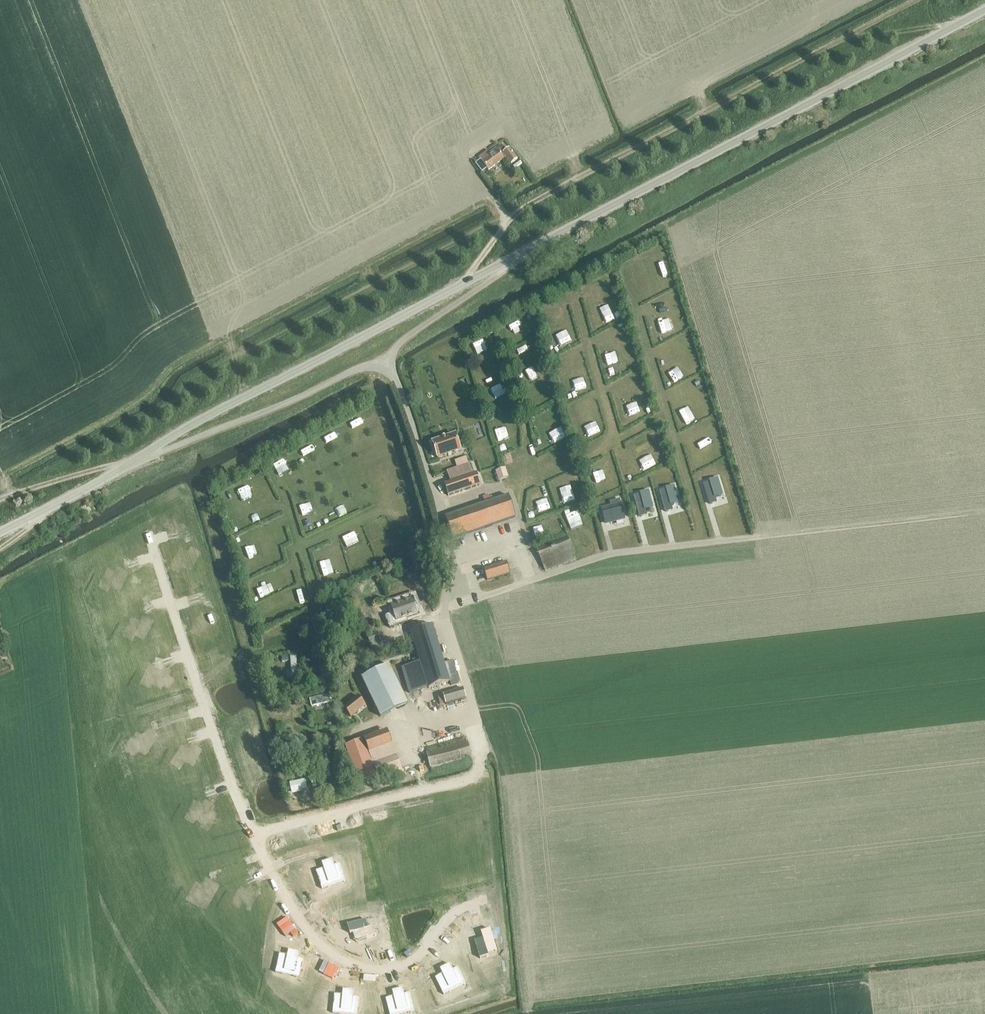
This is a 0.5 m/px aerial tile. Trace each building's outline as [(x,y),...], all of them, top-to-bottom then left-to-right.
[(509,148),(500,155),(495,148),(487,154),(485,152),(477,158),(487,171),(503,159),(503,158),(505,157),(510,164),(517,159),(509,148)] [(513,317),(516,330),(525,328),(522,315),(513,317)] [(492,329),(472,338),(477,348),(497,339),(492,329)] [(616,361),(630,356),(628,350),(614,355),(616,361)] [(537,360),(528,363),(531,372),(540,370),(537,360)] [(497,391),(510,386),(506,376),(493,381),(497,391)] [(627,416),(642,411),(638,400),(623,405),(627,416)] [(553,401),(541,407),(545,414),(557,409),(553,401)] [(335,422),(340,430),(352,424),(347,416),(335,422)] [(432,442),(438,458),(460,450),(455,434),(432,442)] [(288,451),(292,459),(300,455),(296,447),(288,451)] [(658,448),(642,454),(644,460),(660,453),(658,448)] [(469,463),(468,464),(466,457),(454,461),(457,468),(447,471),(450,482),(444,484),(448,496),(480,485),(477,473),(473,474),(469,463)] [(511,461),(501,463),(503,473),(513,471),(511,461)] [(658,470),(649,477),(655,486),(665,479),(658,470)] [(718,502),(716,497),(724,494),(718,477),(710,480),(710,481),(704,483),(711,504),(718,502)] [(241,489),(252,484),(249,478),(238,483),(241,489)] [(666,487),(666,489),(660,490),(666,512),(674,510),(672,504),(680,502),(675,485),(666,487)] [(640,492),(641,494),(634,495),(640,517),(648,515),(646,509),(654,507),(649,490),(640,492)] [(342,499),(344,504),(352,501),(351,496),(342,499)] [(491,497),(489,498),(488,496),(482,498),(485,504),(445,517),(453,539),(516,517),(508,496),(493,501),(491,497)] [(614,505),(601,508),(605,523),(624,518),(619,500),(613,501),(614,505)] [(312,505),(303,509),(307,518),(316,515),(312,505)] [(585,532),(579,534),(583,548),(590,546),(585,532)] [(536,549),(545,571),(576,559),(568,537),(536,549)] [(341,560),(346,557),(339,544),(334,547),(341,560)] [(495,555),(493,556),(492,554),(482,557),(484,564),(494,561),(494,560),(496,560),(495,555)] [(487,581),(510,575),(506,562),(494,565),(493,562),(481,566),(482,569),(483,569),(487,581)] [(282,590),(286,600),(293,597),(289,586),(282,590)] [(391,606),(396,622),(418,614),(413,598),(391,606)] [(140,618),(132,615),(125,631),(133,635),(135,628),(146,633),(152,619),(141,614),(140,618)] [(453,661),(444,663),(432,625),(411,632),(420,661),(401,667),(409,693),(428,687),(429,689),(458,679),(453,661)] [(377,634),(368,637),(372,650),(382,647),(377,634)] [(299,677),(297,656),(290,657),(292,677),(299,677)] [(319,667),(322,684),(330,683),(327,665),(319,667)] [(389,665),(362,678),(380,717),(408,704),(389,665)] [(443,694),(446,704),(466,698),(463,688),(443,694)] [(310,698),(312,706),(332,701),(330,693),(310,698)] [(356,695),(341,707),(350,719),(366,707),(356,695)] [(386,731),(343,748),(359,789),(402,772),(386,731)] [(426,753),(430,767),(472,756),(468,742),(426,753)] [(289,783),(292,794),(308,790),(305,779),(289,783)] [(323,866),(315,868),(319,886),(327,884),(327,880),(338,877),(338,875),(343,874),(342,865),(335,866),(334,860),(323,863),(323,866)] [(364,918),(347,923),(350,931),(357,929),(360,941),(374,937),(371,925),(367,926),(364,918)] [(482,937),(474,940),(478,957),(487,955),(485,948),(496,945),(493,931),(481,933),(482,937)] [(289,957),(280,956),(278,973),(287,975),(287,971),(298,972),(298,976),(304,977),(307,962),(301,961),(302,955),(290,953),(289,957)] [(443,974),(435,977),(442,993),(451,990),(449,985),(460,981),(459,979),(464,976),(460,968),(455,970),(452,965),(441,969),(443,974)] [(386,996),(389,1013),(391,1013),(399,1012),(398,1008),(409,1006),(409,1010),(416,1009),(413,993),(407,995),(406,988),(394,990),(394,995),(386,996)] [(343,996),(335,995),(333,1013),(342,1013),(343,1010),(354,1011),(354,1008),(360,1009),(361,1000),(355,999),(356,993),(344,992),(343,996)]
